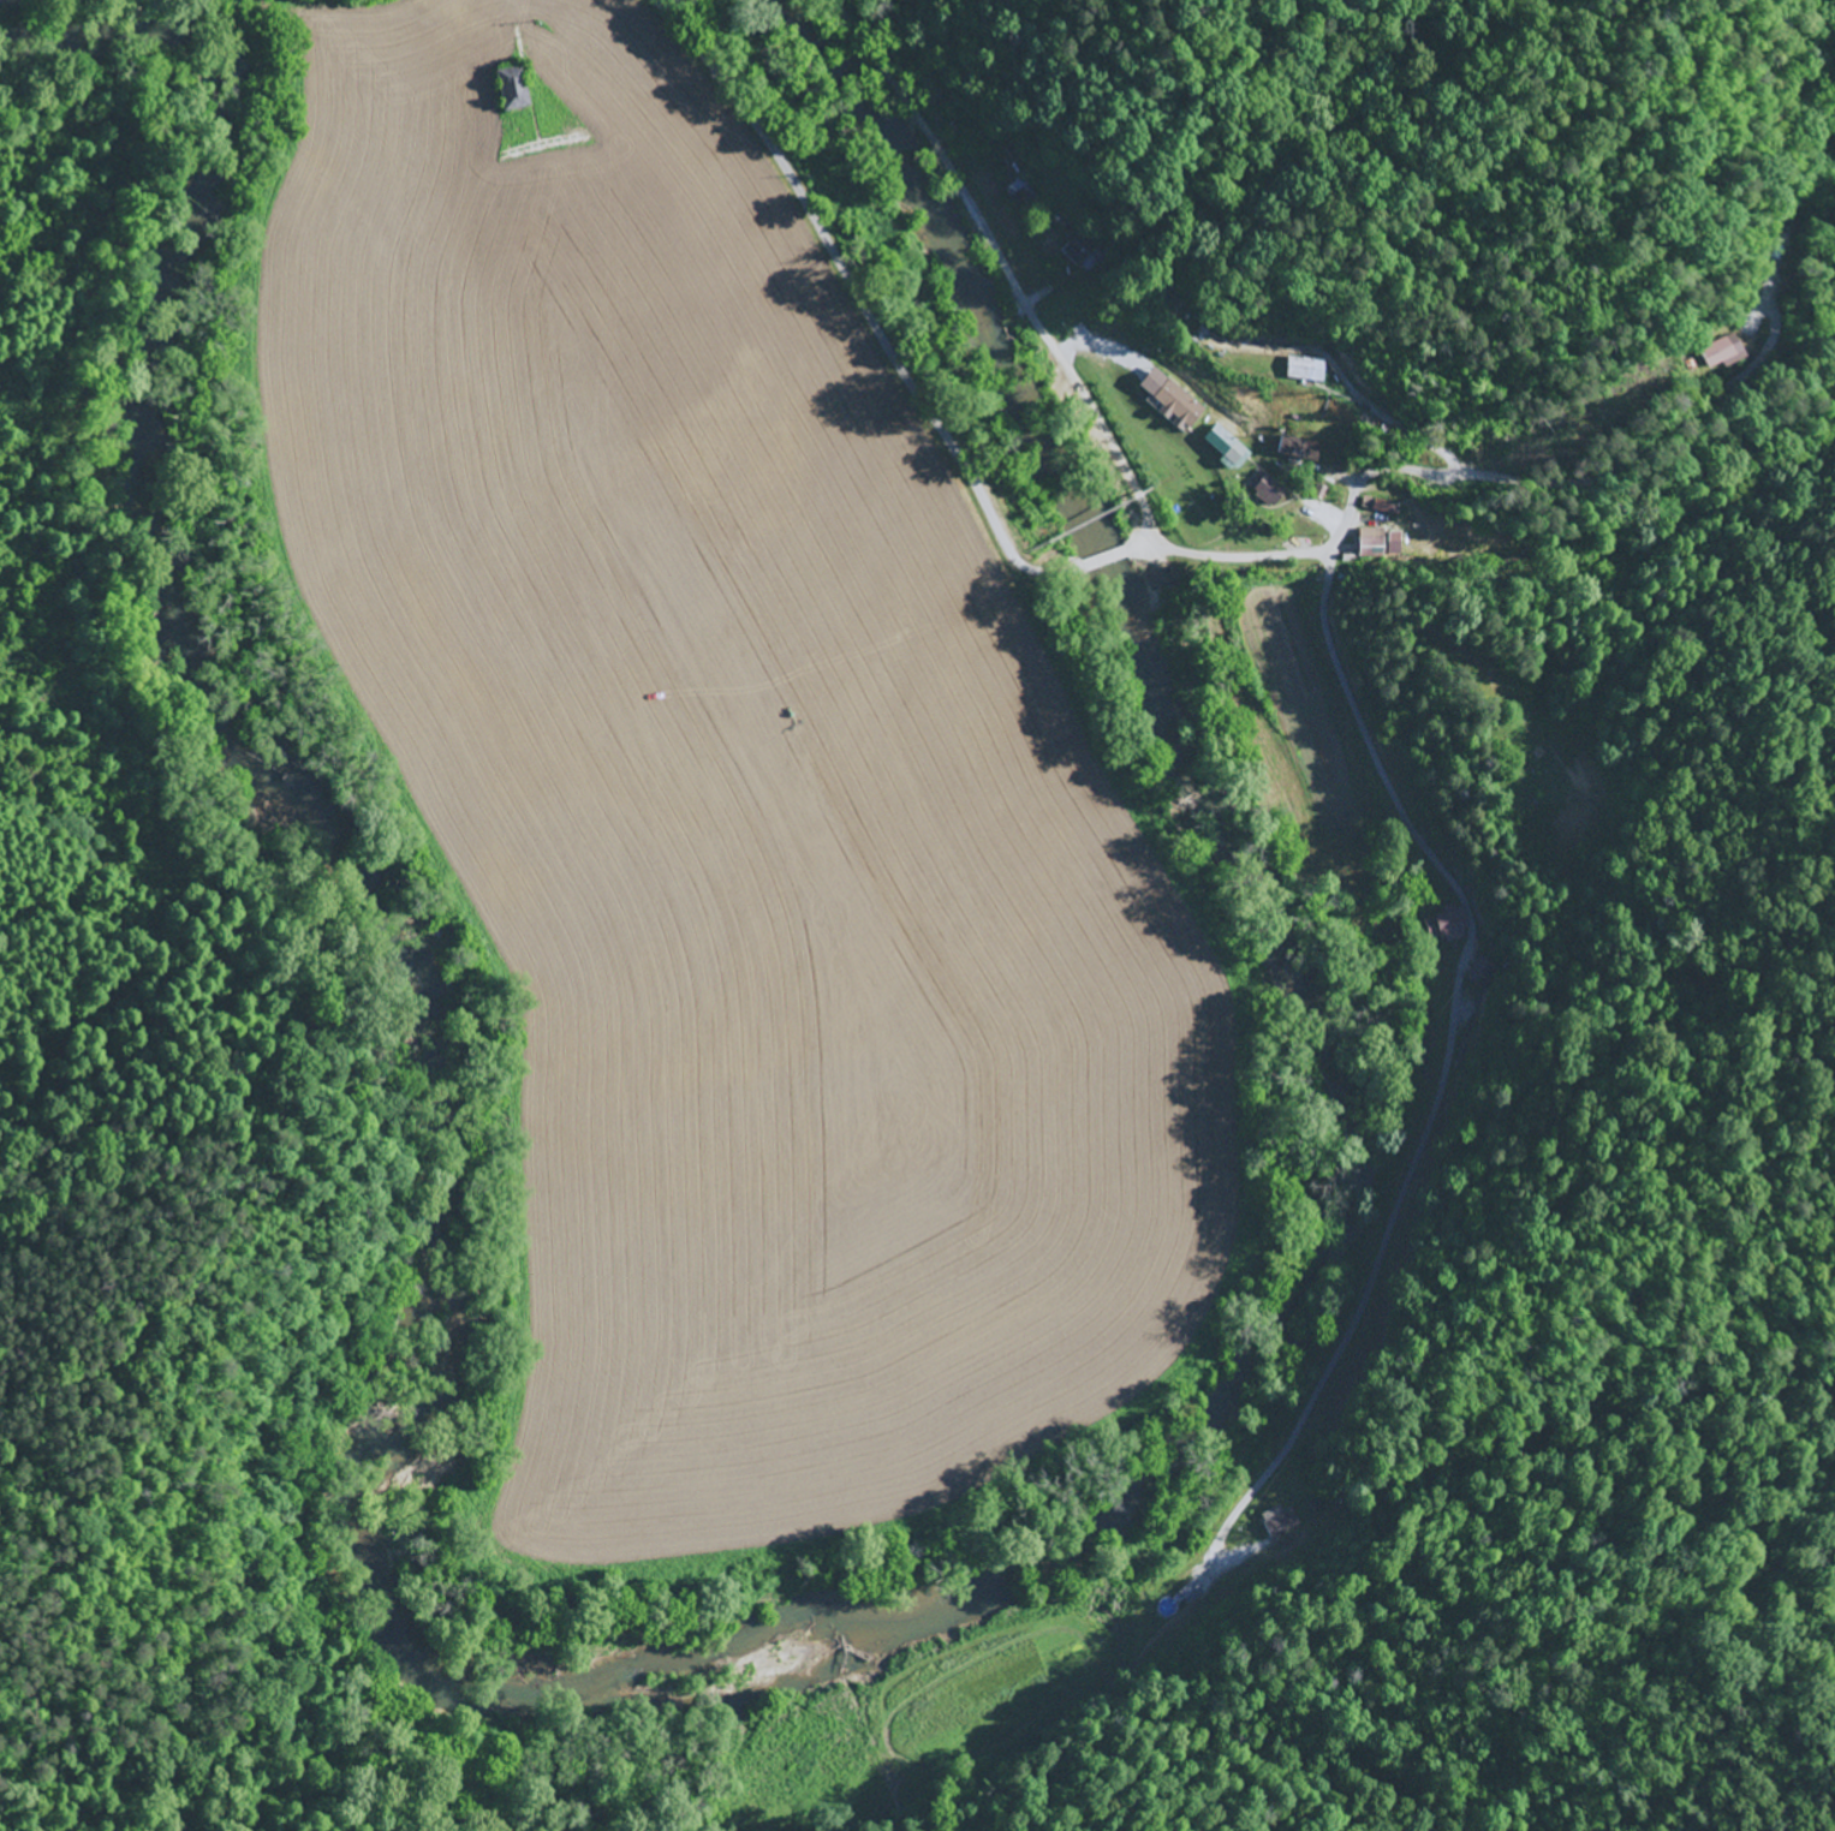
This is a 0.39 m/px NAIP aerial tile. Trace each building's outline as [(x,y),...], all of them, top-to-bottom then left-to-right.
[(508,111),(535,108),(531,67),(504,69),(508,111)] [(1101,260),(1082,236),(1064,250),(1083,275),(1101,260)] [(1704,349),(1711,369),(1725,365),(1726,367),(1750,360),(1744,337),(1704,349)] [(1332,382),(1333,360),(1294,358),(1293,380),(1332,382)] [(1144,388),(1168,406),(1163,414),(1175,423),(1174,424),(1185,432),(1190,425),(1197,431),(1212,411),(1158,370),(1144,388)] [(1322,462),(1325,444),(1285,438),(1282,456),(1322,462)] [(1257,496),(1280,510),(1292,490),(1269,476),(1257,496)] [(1464,905),(1439,911),(1448,945),(1472,938),(1464,905)] [(1269,1522),(1277,1540),(1305,1527),(1297,1509),(1269,1522)]
